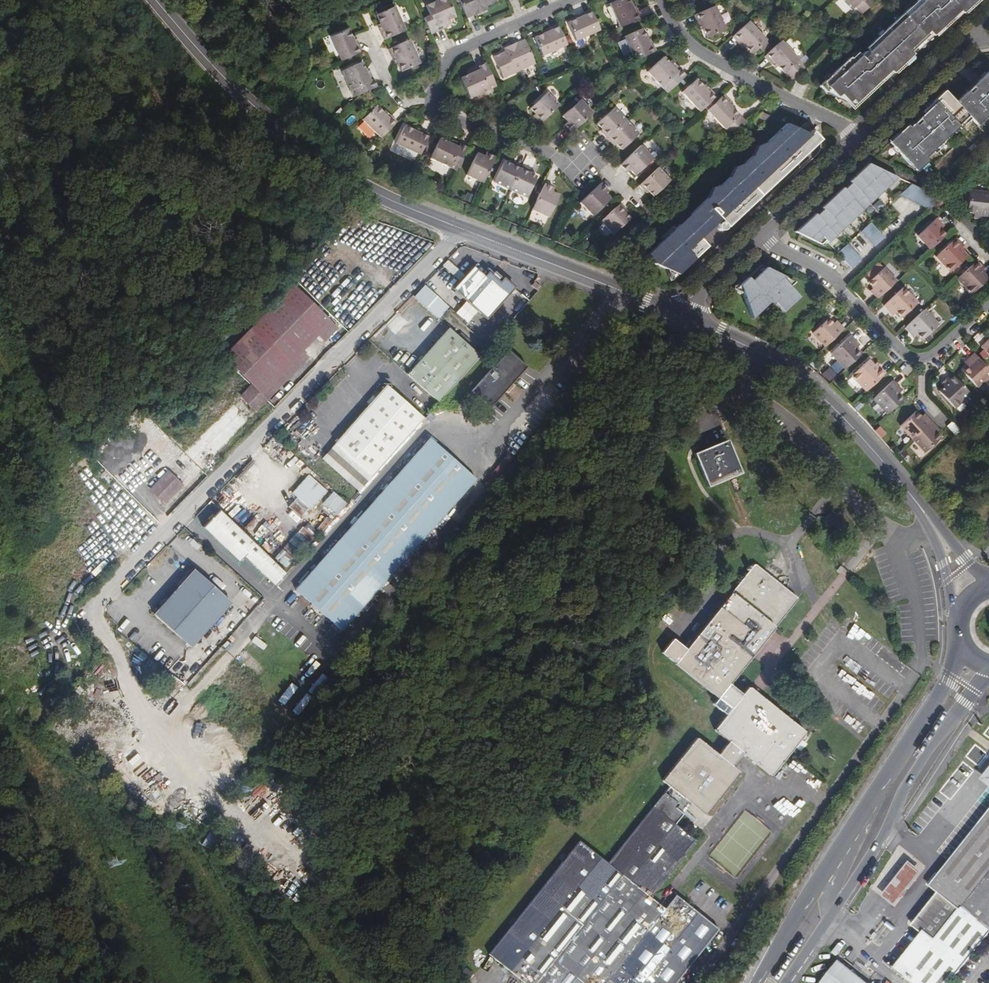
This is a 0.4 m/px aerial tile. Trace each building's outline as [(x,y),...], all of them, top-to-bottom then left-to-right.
[(431,35),(448,27),(446,22),(456,18),(448,0),(441,0),(427,7),(431,16),(424,19),(431,35)] [(467,18),(474,15),(474,16),(484,12),(482,8),(498,1),(497,0),(459,0),(467,18)] [(620,30),(640,22),(631,0),(612,0),(608,2),(620,30)] [(973,0),(915,0),(892,22),(887,27),(873,40),(876,43),(874,46),(872,45),(868,49),(864,44),(863,45),(857,51),(856,50),(828,76),(823,81),(817,86),(822,92),(834,97),(847,102),(851,99),(854,103),(880,78),(879,76),(882,72),(884,74),(887,77),(888,75),(895,69),(902,62),(909,56),(910,54),(909,53),(929,34),(930,35),(931,34),(940,26),(950,17),(948,14),(953,10),(955,12),(958,15),(961,12),(969,4),(973,0)] [(851,11),(862,0),(841,0),(851,11)] [(971,7),(969,4),(961,12),(963,14),(971,7)] [(381,24),(388,38),(406,30),(396,6),(377,14),(381,24)] [(697,14),(704,29),(708,38),(726,30),(715,6),(714,6),(697,14)] [(576,41),(600,30),(592,13),(579,18),(568,23),(576,41)] [(766,41),(748,22),(734,35),(745,48),(752,54),(766,41)] [(331,35),(341,58),(359,51),(353,36),(349,26),(331,35)] [(940,26),(931,34),(935,37),(943,29),(940,26)] [(544,56),(568,45),(560,27),(545,33),(536,38),(544,56)] [(625,36),(636,60),(654,51),(647,36),(643,27),(625,36)] [(909,53),(910,54),(911,55),(931,36),(930,35),(929,34),(909,53)] [(410,39),(392,47),(398,62),(403,71),(420,63),(410,39)] [(503,78),(536,63),(525,40),(518,43),(517,43),(508,47),(510,50),(503,53),(494,57),(503,78)] [(766,55),(778,67),(784,74),(799,60),(781,41),(766,55)] [(909,56),(902,62),(905,65),(912,59),(909,56)] [(646,73),(665,95),(684,77),(676,68),(673,70),(662,58),(646,73)] [(354,96),(362,93),(378,86),(372,74),(369,75),(367,69),(363,61),(343,70),(354,96)] [(470,98),(496,86),(486,63),(474,68),(476,71),(461,78),(470,98)] [(895,69),(888,75),(891,78),(898,72),(895,69)] [(823,81),(828,76),(825,73),(820,78),(823,81)] [(981,81),(983,83),(985,86),(979,91),(976,89),(971,93),(969,92),(958,101),(947,90),(925,111),(927,113),(929,115),(931,118),(925,124),(923,121),(918,126),(915,123),(910,128),(905,134),(903,132),(891,142),(895,146),(901,152),(918,170),(920,169),(928,161),(926,157),(934,151),(938,146),(943,142),(955,130),(960,126),(971,116),(974,119),(979,124),(986,118),(988,115),(988,73),(981,81)] [(699,112),(704,108),(714,99),(703,87),(696,80),(681,93),(699,112)] [(985,86),(983,83),(976,89),(979,91),(985,86)] [(561,105),(546,89),(528,106),(539,117),(536,120),(540,124),(561,105)] [(706,111),(731,138),(745,125),(732,110),(720,98),(716,102),(706,111)] [(571,133),(578,127),(592,114),(579,100),(561,117),(566,123),(569,125),(566,128),(571,133)] [(362,119),(380,138),(394,124),(383,113),(376,106),(362,119)] [(607,139),(627,121),(614,108),(597,125),(602,130),(605,127),(607,129),(602,134),(607,139)] [(758,131),(769,119),(762,112),(750,124),(758,131)] [(931,118),(929,115),(923,121),(925,124),(931,118)] [(963,129),(974,119),(971,116),(960,126),(963,129)] [(988,120),(986,118),(979,124),(981,126),(988,120)] [(639,135),(627,121),(607,139),(612,144),(617,139),(619,142),(615,146),(622,152),(639,135)] [(760,198),(826,139),(816,128),(811,133),(808,136),(804,133),(799,131),(787,125),(766,145),(759,149),(755,155),(750,159),(746,164),(737,170),(732,176),(724,184),(715,190),(713,193),(707,201),(690,216),(680,226),(643,259),(666,270),(671,282),(707,248),(700,239),(703,236),(716,224),(719,228),(719,229),(719,230),(720,231),(720,232),(721,232),(723,231),(724,231),(750,207),(760,198)] [(396,144),(420,155),(428,137),(414,130),(405,126),(396,144)] [(430,158),(456,171),(467,148),(455,142),(454,145),(447,141),(440,138),(430,158)] [(653,159),(640,146),(620,166),(625,171),(628,168),(630,171),(635,176),(653,159)] [(899,154),(901,152),(895,146),(893,148),(899,154)] [(469,175),(485,183),(496,158),(489,154),(488,158),(479,154),(469,175)] [(929,165),(928,161),(920,169),(922,171),(929,165)] [(509,192),(521,168),(515,164),(512,170),(509,169),(510,165),(504,162),(493,183),(509,192)] [(829,244),(900,177),(871,163),(851,182),(853,184),(846,190),(844,188),(823,208),(825,210),(818,216),(816,214),(797,232),(824,245),(828,242),(829,244)] [(527,170),(521,168),(509,192),(526,200),(537,178),(529,174),(527,179),(523,177),(527,170)] [(671,181),(658,168),(639,186),(644,191),(649,187),(651,189),(648,192),(653,197),(671,181)] [(853,184),(851,182),(844,188),(846,190),(853,184)] [(602,192),(606,189),(601,184),(579,203),(592,216),(609,199),(602,192)] [(550,188),(544,185),(531,211),(548,219),(558,197),(552,194),(548,192),(550,188)] [(941,199),(942,198),(914,185),(904,194),(909,199),(911,197),(916,202),(917,200),(922,206),(925,204),(931,209),(941,199)] [(987,219),(987,217),(988,201),(988,192),(969,191),(966,213),(973,213),(980,214),(980,219),(987,219)] [(619,204),(600,222),(612,235),(629,219),(624,214),(621,216),(619,214),(624,210),(619,204)] [(823,208),(816,214),(818,216),(825,210),(823,208)] [(918,235),(931,249),(946,235),(941,230),(938,227),(941,224),(936,218),(918,235)] [(887,239),(873,223),(863,232),(877,247),(887,239)] [(959,248),(961,245),(956,239),(936,257),(951,272),(967,257),(962,252),(959,248)] [(863,260),(850,245),(839,254),(853,270),(863,260)] [(977,261),(957,279),(972,295),(988,280),(984,274),(980,270),(983,267),(977,261)] [(453,285),(487,315),(516,283),(507,277),(501,282),(487,270),(483,275),(471,265),(453,285)] [(762,265),(755,272),(760,277),(753,283),(748,278),(736,289),(744,293),(753,318),(770,303),(773,304),(775,304),(777,303),(785,312),(801,297),(784,279),(787,277),(762,265)] [(878,299),(897,281),(884,268),(869,282),(874,287),(876,290),(873,294),(878,299)] [(760,277),(755,272),(748,278),(753,283),(760,277)] [(532,285),(538,290),(541,287),(535,282),(532,285)] [(293,285),(222,357),(230,364),(300,292),(298,291),(293,285)] [(445,324),(454,313),(455,312),(425,285),(414,297),(445,324)] [(893,308),(897,312),(902,318),(918,303),(904,287),(884,305),(890,311),(893,308)] [(337,329),(300,292),(230,364),(260,394),(267,401),(282,386),(305,362),(337,329)] [(465,301),(455,313),(467,323),(477,311),(465,301)] [(939,326),(925,310),(905,328),(911,334),(914,331),(918,335),(923,341),(939,326)] [(827,347),(845,329),(840,324),(836,327),(834,324),(828,319),(813,333),(827,347)] [(440,401),(481,355),(450,327),(408,373),(440,401)] [(846,370),(862,355),(857,349),(854,345),(857,342),(851,336),(832,354),(846,370)] [(493,404),(529,364),(510,347),(473,389),(493,404)] [(988,376),(988,369),(975,353),(969,359),(972,362),(968,366),(962,371),(977,387),(988,376)] [(835,361),(822,374),(829,381),(842,368),(835,361)] [(867,392),(886,374),(880,367),(878,369),(874,366),(869,361),(852,377),(867,392)] [(311,367),(305,362),(282,386),(287,391),(311,367)] [(955,409),(971,393),(953,374),(947,380),(949,383),(945,387),(940,392),(955,409)] [(874,399),(889,414),(905,399),(899,394),(896,389),(898,387),(893,381),(874,399)] [(349,480),(360,490),(425,418),(387,384),(336,442),(323,457),(349,480)] [(267,401),(260,394),(250,404),(262,416),(287,391),(282,386),(267,401)] [(191,474),(247,418),(237,408),(181,464),(191,474)] [(901,426),(914,440),(932,422),(927,416),(923,420),(921,417),(916,411),(901,426)] [(932,422),(914,440),(927,453),(942,439),(937,433),(934,430),(938,427),(932,422)] [(953,434),(959,430),(952,422),(947,426),(953,434)] [(131,467),(149,449),(137,436),(118,454),(131,467)] [(342,630),(477,477),(431,437),(297,590),(342,630)] [(742,474),(728,440),(695,454),(709,487),(742,474)] [(165,502),(183,483),(171,472),(153,491),(165,502)] [(291,492),(296,497),(288,506),(301,519),(327,491),(308,474),(291,492)] [(225,510),(235,500),(225,489),(215,499),(225,510)] [(333,491),(322,503),(336,516),(347,504),(333,491)] [(251,533),(271,533),(271,522),(264,522),(265,506),(261,506),(260,521),(252,520),(251,533)] [(245,507),(233,514),(241,526),(252,519),(245,507)] [(274,585),(286,572),(218,510),(202,528),(239,561),(243,557),(274,585)] [(839,529),(843,524),(830,513),(826,518),(839,529)] [(325,516),(316,530),(323,534),(332,520),(325,516)] [(306,521),(273,557),(286,569),(318,532),(306,521)] [(757,696),(754,699),(744,691),(742,694),(729,684),(738,673),(719,658),(770,595),(788,610),(796,599),(755,565),(735,590),(749,601),(718,640),(704,629),(687,650),(673,639),(662,652),(676,663),(676,664),(718,698),(713,705),(726,715),(714,730),(729,742),(718,755),(696,739),(662,781),(670,787),(608,864),(580,841),(489,954),(525,982),(606,982),(608,980),(612,982),(675,982),(718,930),(676,895),(665,909),(650,897),(695,841),(675,824),(691,805),(706,816),(740,774),(732,767),(743,754),(771,776),(805,734),(757,696)] [(190,649),(231,602),(193,569),(152,617),(190,649)] [(247,585),(243,590),(251,597),(255,591),(247,585)] [(735,590),(704,629),(718,640),(749,601),(735,590)] [(719,658),(738,673),(788,610),(770,595),(719,658)] [(118,628),(127,634),(132,626),(123,620),(118,628)] [(169,650),(159,663),(169,672),(179,658),(169,650)] [(754,699),(757,696),(747,687),(744,691),(754,699)] [(164,742),(169,746),(183,721),(178,718),(164,742)] [(936,879),(934,878),(926,889),(936,896),(910,930),(920,937),(891,973),(903,982),(952,982),(988,936),(988,812),(936,879)] [(892,909),(919,875),(907,866),(880,900),(892,909)] [(840,962),(822,982),(866,982),(840,962)]
